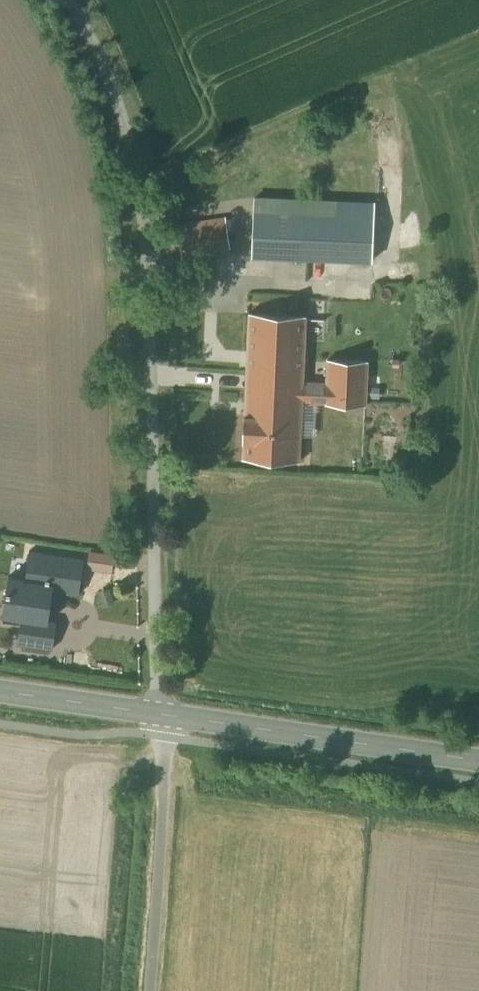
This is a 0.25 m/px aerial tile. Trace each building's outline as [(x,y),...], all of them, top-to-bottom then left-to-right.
[(297,159),(244,167),(250,213),(253,212),(254,212),(303,204),(297,159)] [(376,217),(254,212),(253,212),(251,256),(373,261),(376,217)] [(366,404),(370,318),(330,316),(327,382),(303,381),(306,315),(250,312),(247,382),(303,384),(302,400),(326,401),(326,403),(366,404)] [(303,384),(247,382),(245,414),(244,414),(243,440),(244,440),(243,457),(299,460),(302,400),(303,384)] [(66,598),(39,594),(37,610),(63,614),(66,598)]
